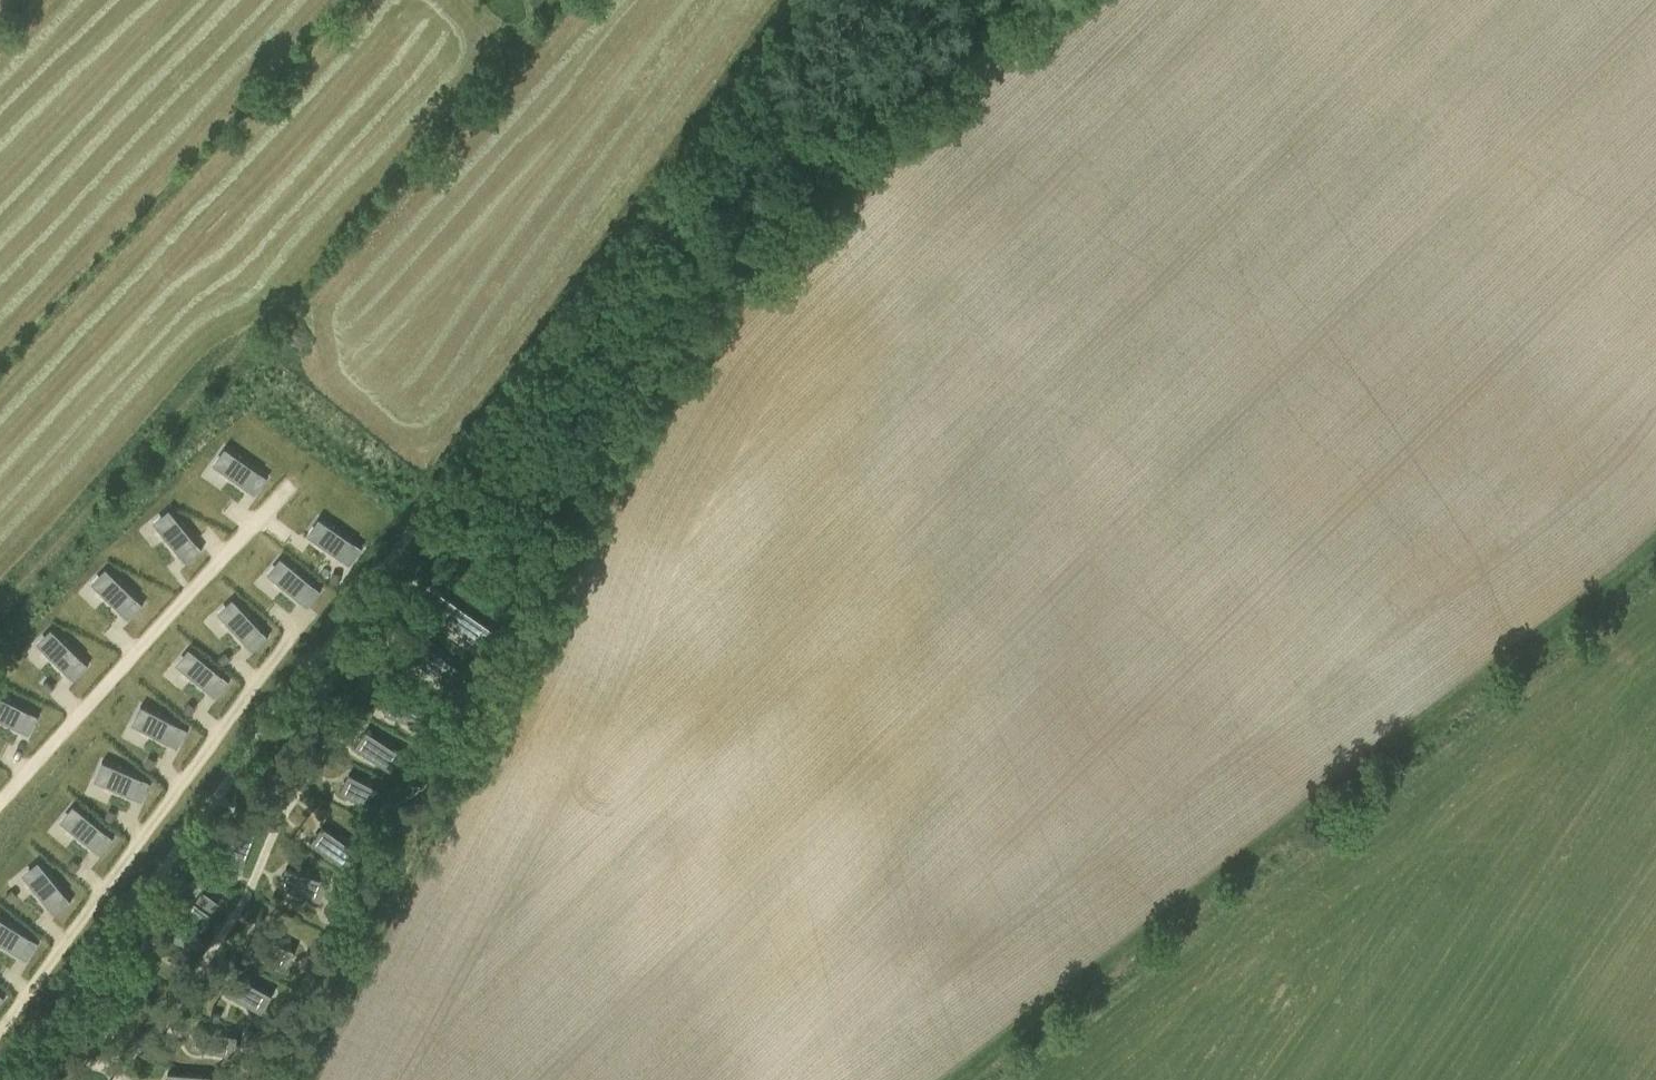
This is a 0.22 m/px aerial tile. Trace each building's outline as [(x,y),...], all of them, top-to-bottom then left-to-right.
[(232,452),(221,469),(248,489),(255,494),(267,477),(260,472),(232,452)] [(175,516),(159,529),(180,555),(186,562),(202,549),(196,542),(175,516)] [(327,523),(315,540),(343,559),(350,564),(362,547),(355,542),(327,523)] [(288,562),(275,578),(301,599),(303,601),(308,605),(321,589),(314,583),(288,562)] [(112,574),(98,589),(122,612),(128,619),(142,604),(136,598),(112,574)] [(435,588),(424,604),(475,641),(476,641),(484,629),(487,625),(485,624),(435,588)] [(239,604),(224,618),(247,643),(253,649),(268,635),(262,629),(239,604)] [(57,635),(43,649),(67,673),(73,679),(88,665),(81,658),(57,635)] [(426,644),(414,660),(442,680),(453,663),(426,644)] [(196,653),(183,669),(209,690),(216,696),(229,680),(222,674),(196,653)] [(391,694),(384,713),(416,724),(423,705),(391,694)] [(20,729),(27,733),(37,715),(29,711),(0,696),(0,719),(20,729)] [(150,708),(140,727),(170,742),(178,746),(187,728),(179,724),(150,708)] [(368,729),(356,746),(384,765),(395,749),(368,729)] [(111,764),(103,783),(134,797),(142,800),(150,781),(142,778),(111,764)] [(348,773),(339,791),(369,806),(378,788),(348,773)] [(80,810),(67,826),(94,847),(101,853),(113,837),(107,832),(80,810)] [(241,815),(225,855),(244,862),(260,822),(241,815)] [(320,824),(308,841),(336,860),(347,844),(320,824)] [(44,867),(29,880),(50,906),(55,913),(71,900),(65,893),(44,867)] [(285,868),(279,886),(311,897),(317,878),(291,869),(286,867),(285,867),(285,868)] [(183,874),(174,915),(194,920),(203,878),(183,874)] [(0,922),(0,941),(20,954),(27,958),(38,941),(30,936),(2,919),(0,922)] [(256,931),(247,950),(277,964),(286,946),(256,931)] [(232,972),(223,990),(253,1005),(262,986),(232,972)] [(196,1027),(192,1047),(225,1054),(229,1034),(196,1027)]
